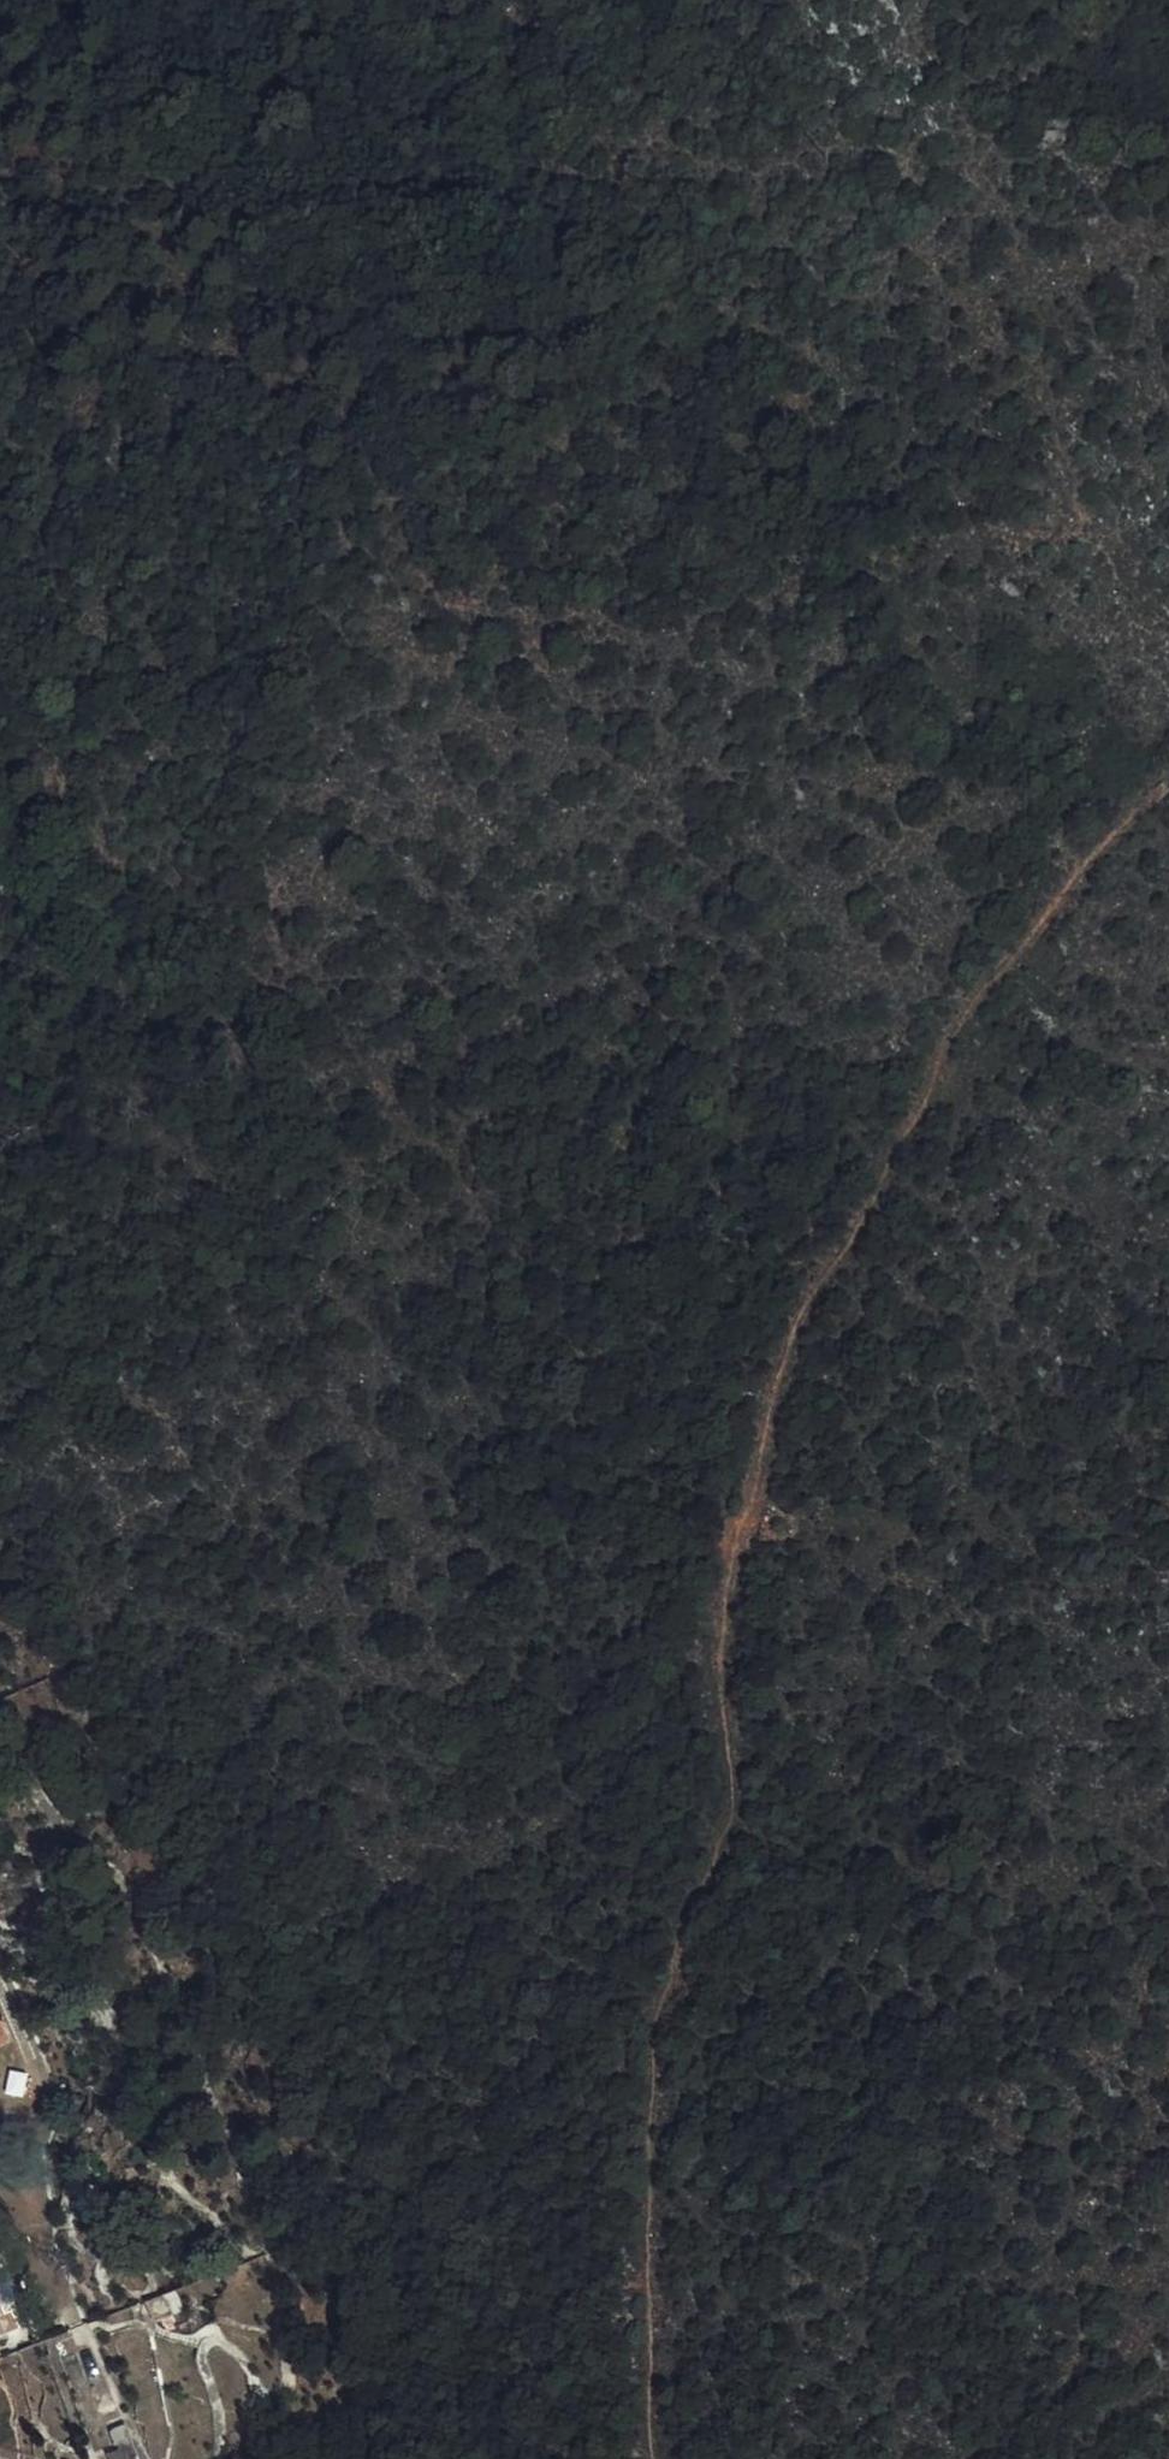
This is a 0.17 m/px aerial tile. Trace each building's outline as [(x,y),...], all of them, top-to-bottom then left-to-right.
[(26,2069),(0,2008),(0,2080),(26,2069)] [(14,2111),(0,2081),(0,2117),(14,2111)]
